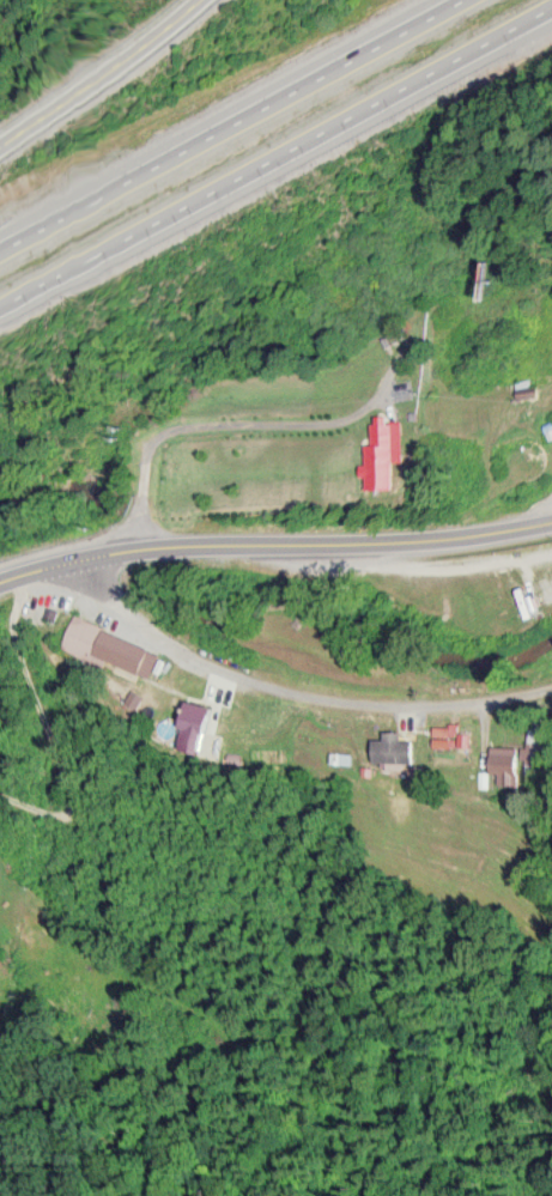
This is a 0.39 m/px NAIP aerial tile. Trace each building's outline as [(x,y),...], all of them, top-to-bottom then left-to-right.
[(413,459),(408,418),(396,419),(395,413),(378,415),(381,442),(374,443),(379,489),(407,486),(404,460),(413,459)] [(155,650),(78,613),(63,644),(95,658),(100,647),(146,669),(155,650)] [(220,707),(197,700),(181,746),(205,754),(220,707)] [(406,730),(388,730),(388,738),(375,738),(375,761),(416,761),(416,739),(406,739),(406,730)]
